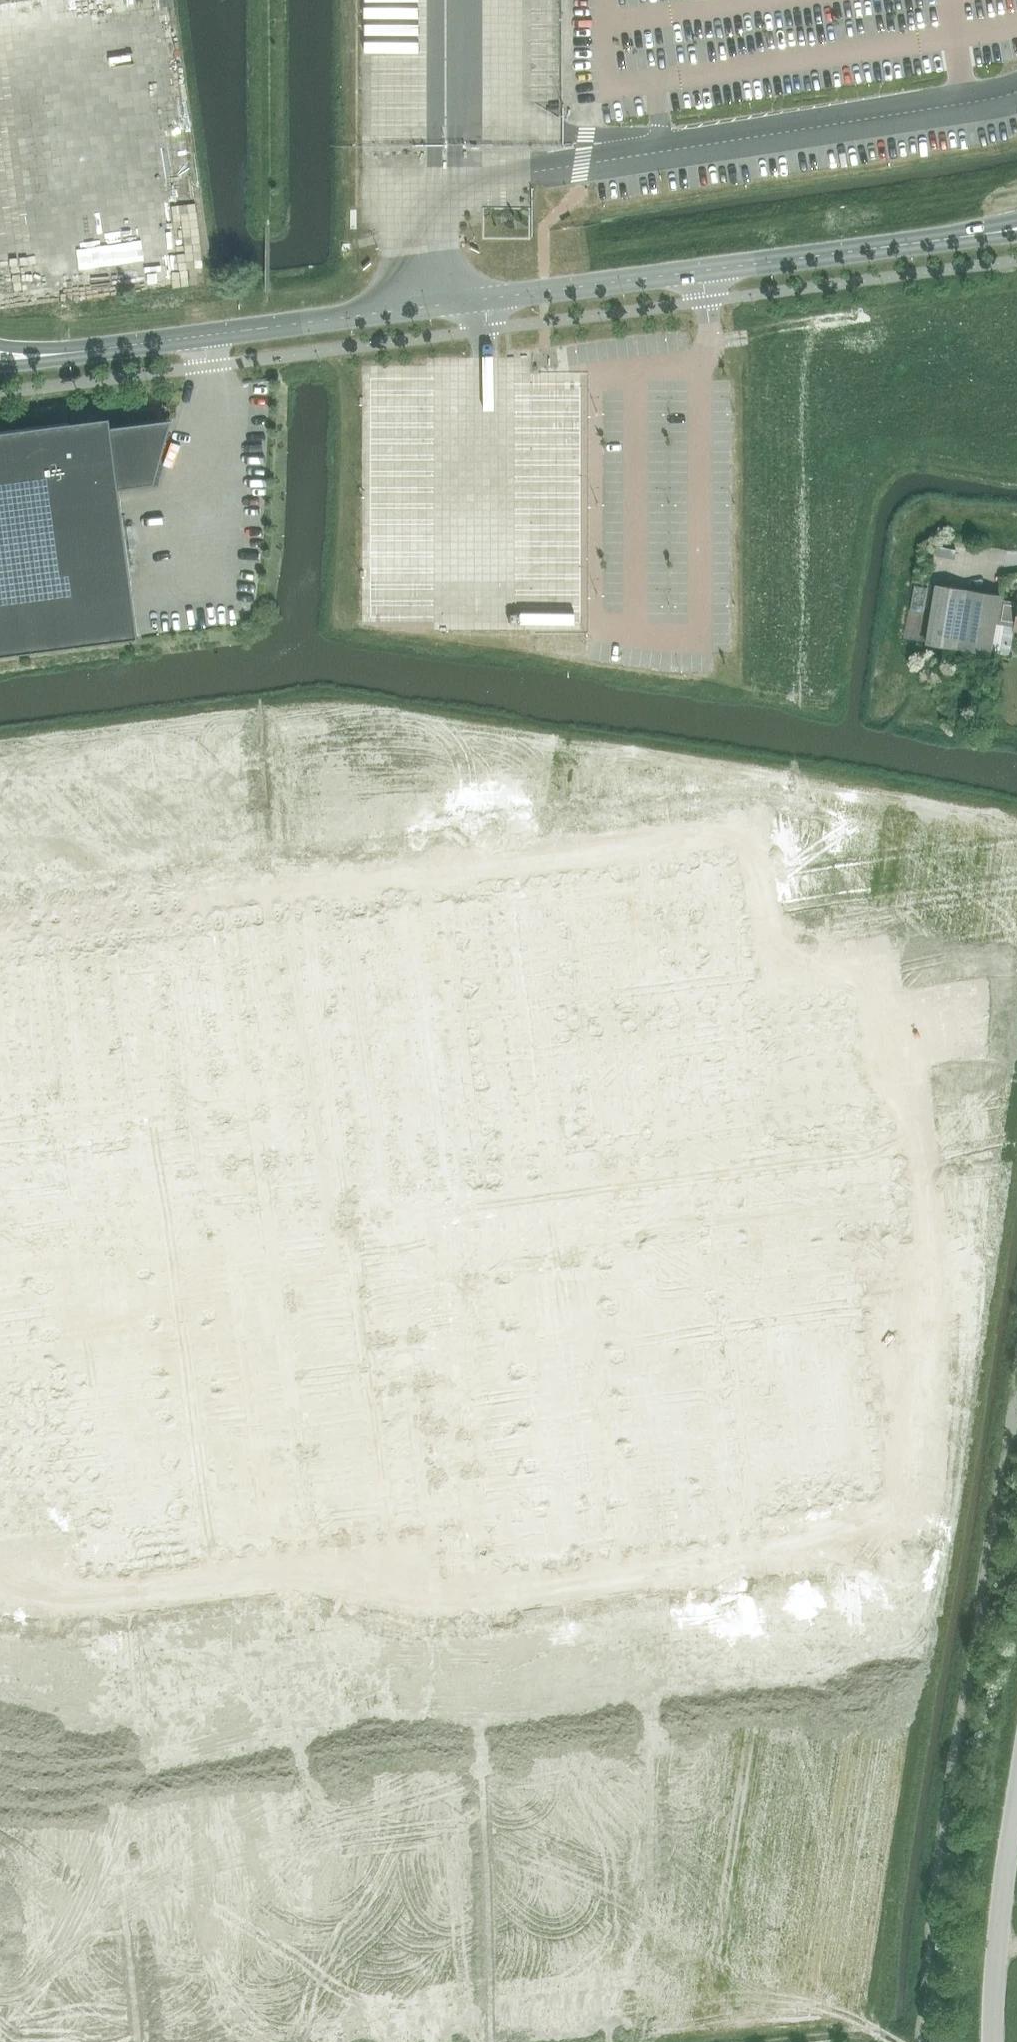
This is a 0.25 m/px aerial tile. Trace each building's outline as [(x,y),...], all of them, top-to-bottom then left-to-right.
[(138,634),(119,491),(119,487),(154,482),(165,443),(172,418),(151,421),(72,431),(70,421),(0,430),(0,652),(138,634)] [(372,573),(371,612),(475,614),(476,591),(432,590),(432,574),(372,573)] [(919,597),(930,599),(934,575),(923,573),(919,597)] [(976,589),(936,583),(926,643),(990,653),(997,611),(1016,614),(1016,601),(999,598),(1000,593),(976,589)] [(0,938),(0,1372),(47,1366),(72,1557),(470,1506),(477,1552),(790,1511),(784,1464),(877,1451),(845,1212),(906,1205),(893,1111),(772,1127),(735,840),(0,938)]
